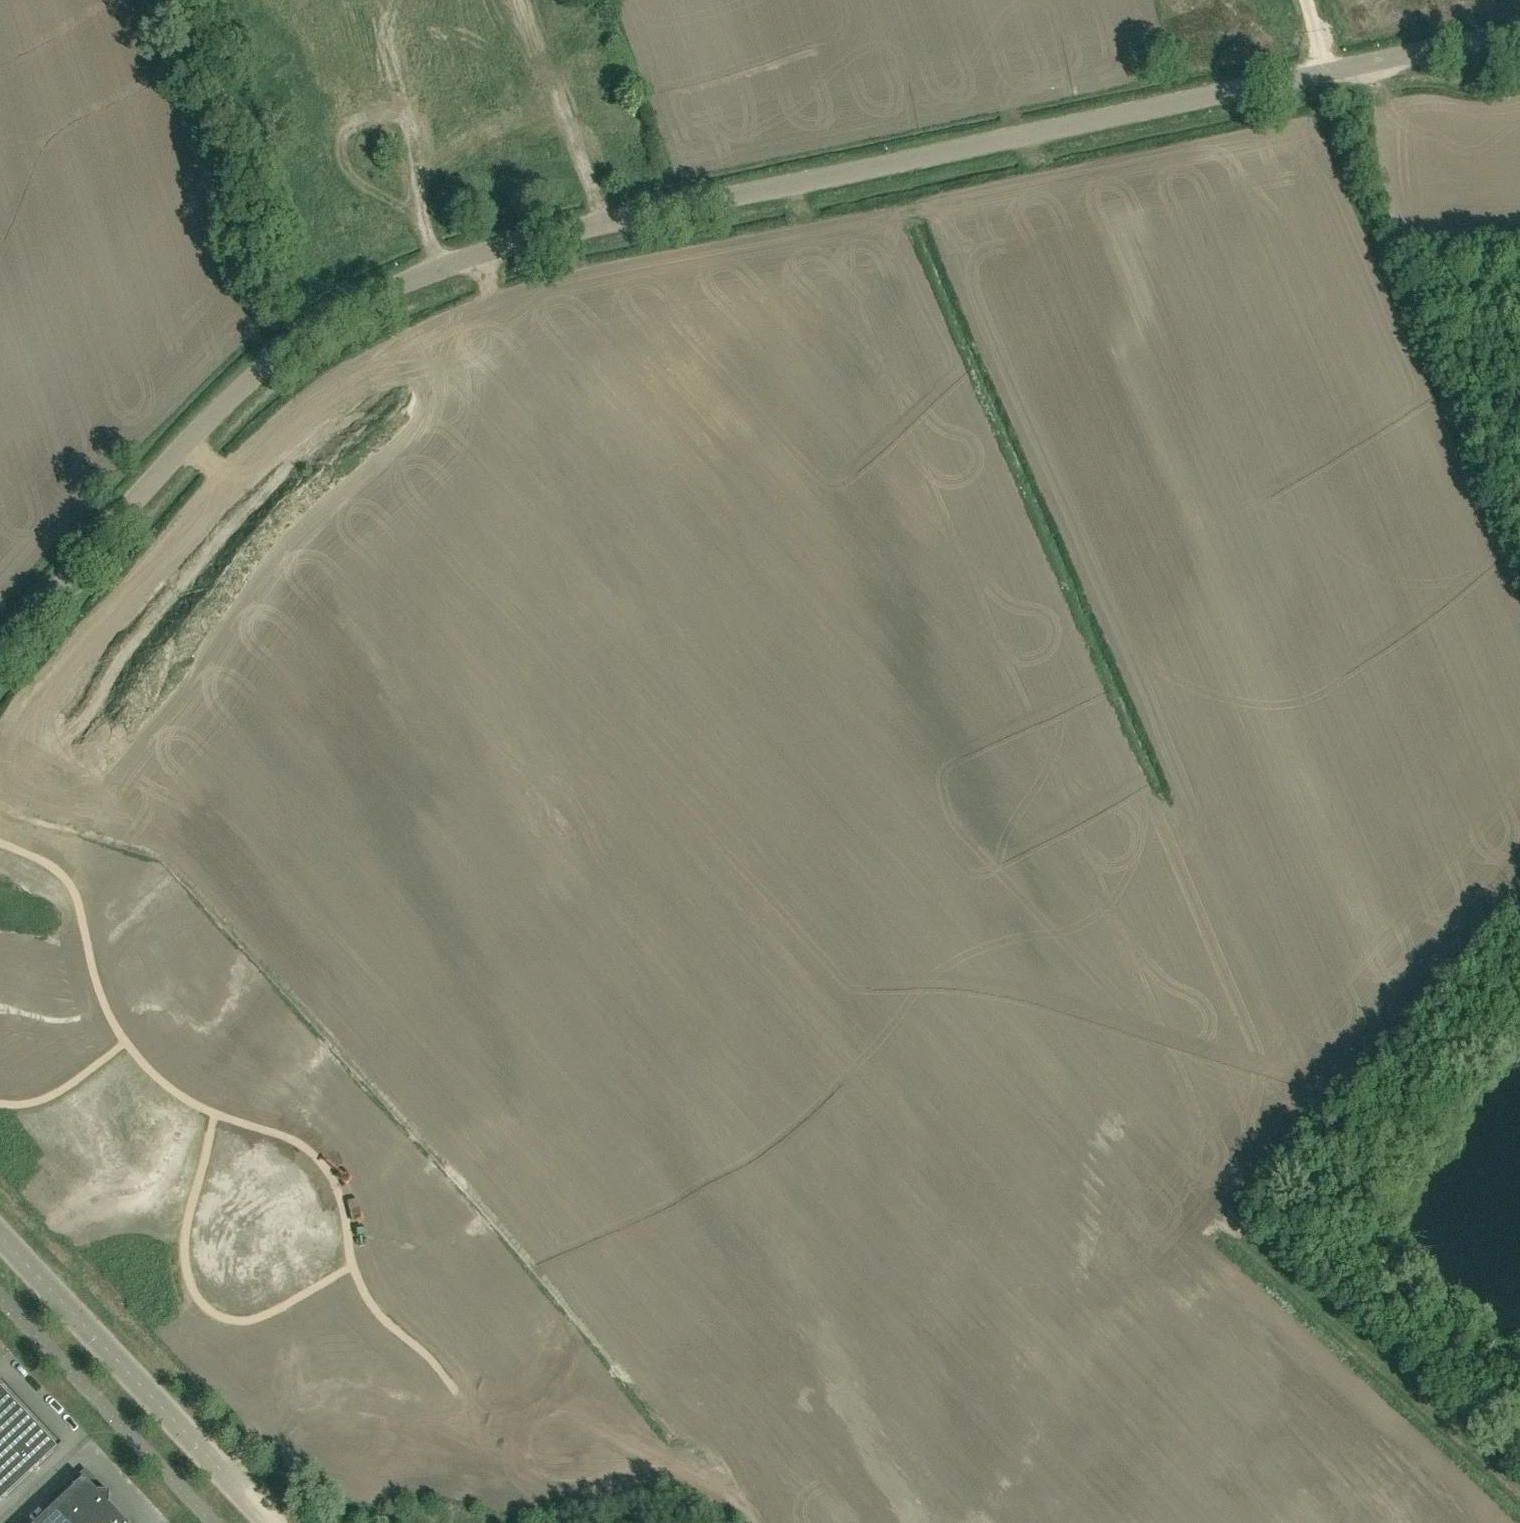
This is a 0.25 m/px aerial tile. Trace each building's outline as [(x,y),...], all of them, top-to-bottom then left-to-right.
[(58,1449),(54,1446),(53,1447),(45,1437),(46,1436),(45,1435),(43,1436),(37,1430),(39,1429),(37,1427),(36,1428),(16,1407),(18,1406),(16,1405),(15,1406),(9,1400),(10,1399),(9,1397),(8,1398),(0,1390),(0,1504),(58,1449)] [(72,1487),(73,1489),(37,1522),(126,1522),(109,1505),(110,1493),(97,1492),(84,1479),(74,1488),(73,1486),(72,1487)]
